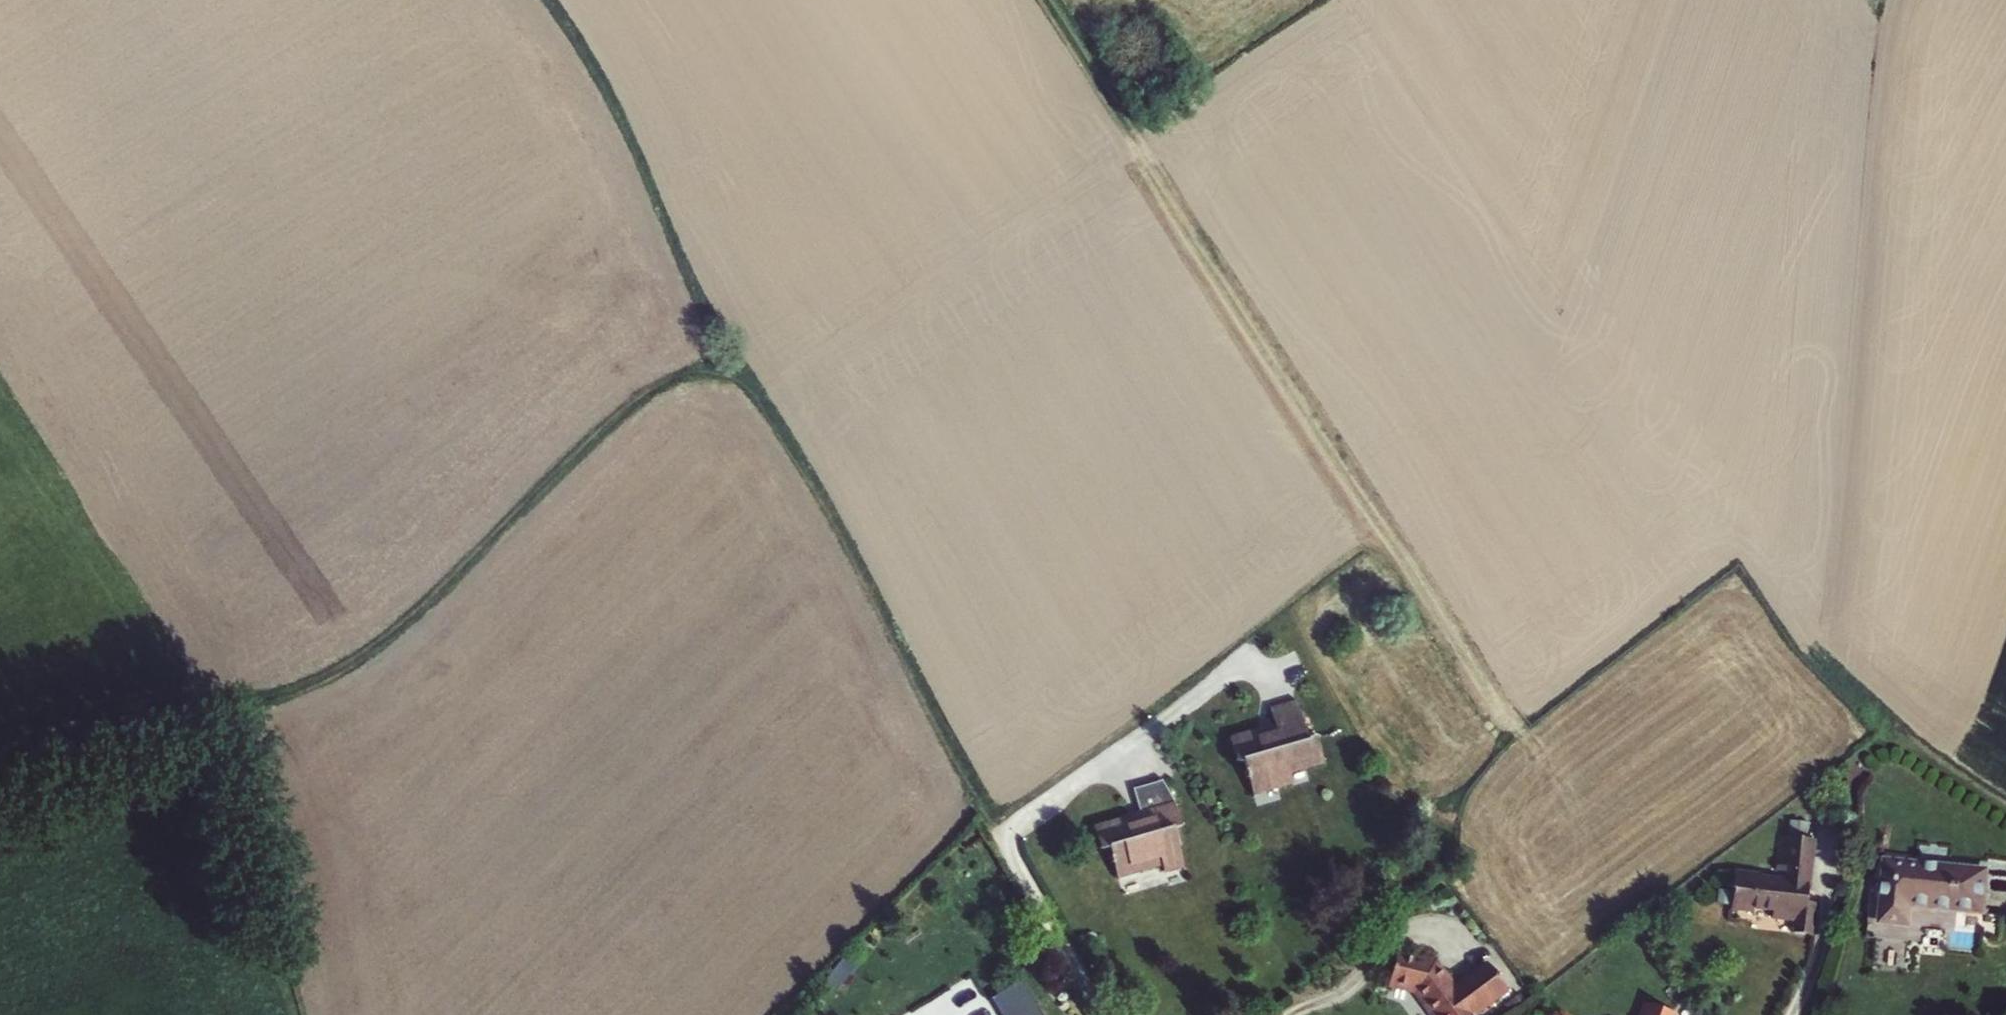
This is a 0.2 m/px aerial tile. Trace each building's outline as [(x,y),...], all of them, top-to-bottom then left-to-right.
[(1313,758),(1303,733),(1298,735),(1282,696),(1256,707),(1264,725),(1220,743),(1228,765),(1233,763),(1246,793),(1306,768),(1304,762),(1313,758)] [(1174,842),(1178,840),(1169,817),(1159,821),(1150,800),(1128,809),(1136,831),(1096,847),(1105,870),(1113,867),(1124,894),(1165,877),(1169,888),(1189,880),(1174,842)] [(1796,934),(1817,936),(1821,907),(1812,906),(1822,844),(1790,838),(1783,881),(1772,880),(1770,875),(1740,871),(1735,910),(1756,912),(1756,910),(1776,913),(1775,918),(1798,923),(1796,934)] [(1887,864),(1881,927),(1909,928),(1911,908),(1982,914),(1985,870),(1887,864)] [(1413,946),(1405,980),(1428,986),(1451,1014),(1478,1014),(1477,1014),(1488,1006),(1491,1010),(1525,984),(1502,955),(1472,978),(1453,954),(1439,950),(1438,952),(1413,946)] [(1676,1014),(1643,1003),(1638,1014),(1675,1014),(1676,1014)]
